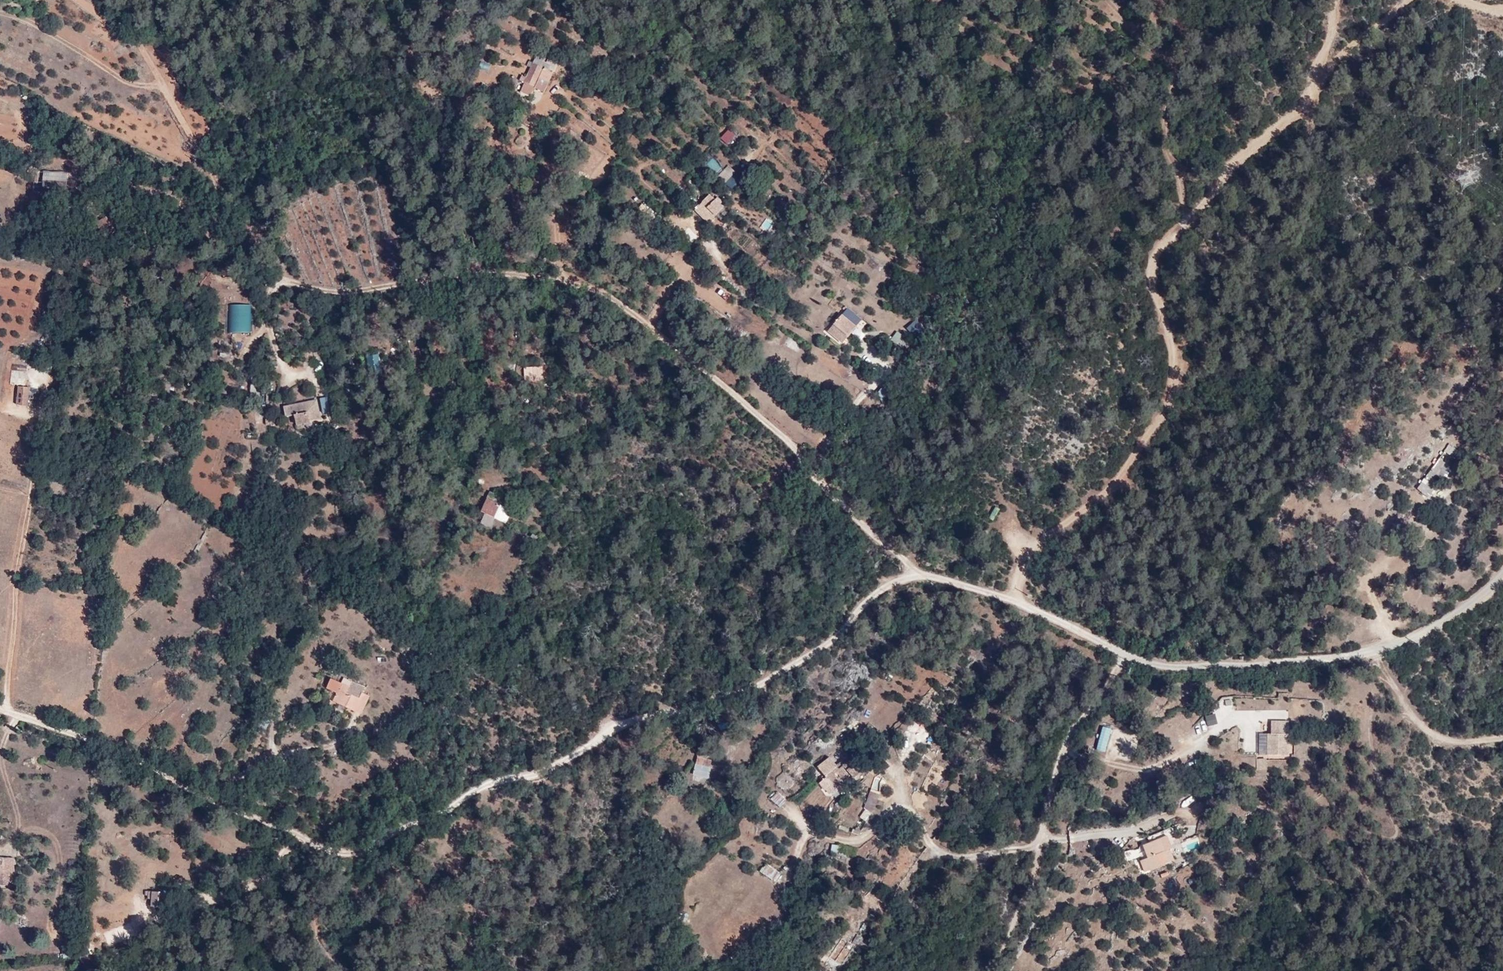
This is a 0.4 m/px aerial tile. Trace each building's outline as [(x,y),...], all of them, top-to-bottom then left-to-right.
[(551,55),(541,51),(539,56),(528,51),(526,57),(545,65),(546,64),(547,64),(551,55)] [(520,70),(518,75),(513,84),(523,89),(527,80),(537,84),(545,65),(526,57),(520,70)] [(728,146),(735,135),(726,129),(719,140),(728,146)] [(711,158),(705,164),(716,174),(722,167),(711,158)] [(717,175),(730,190),(740,181),(727,166),(717,175)] [(13,186),(17,168),(11,167),(10,171),(0,169),(0,183),(13,186)] [(17,168),(13,186),(20,188),(24,169),(17,168)] [(43,197),(68,197),(68,171),(43,171),(43,197)] [(708,213),(716,205),(702,192),(695,199),(708,213)] [(103,231),(114,226),(110,216),(98,221),(103,231)] [(765,218),(760,226),(769,231),(774,222),(765,218)] [(228,305),(228,333),(250,332),(250,305),(228,305)] [(840,326),(843,329),(849,323),(835,311),(829,318),(840,326)] [(829,318),(822,327),(833,335),(840,326),(829,318)] [(911,319),(905,331),(916,336),(922,325),(911,319)] [(833,335),(836,338),(843,329),(840,326),(833,335)] [(833,335),(822,327),(817,333),(830,346),(836,338),(833,335)] [(898,332),(890,338),(899,350),(907,344),(898,332)] [(383,376),(381,354),(367,355),(369,377),(383,376)] [(543,383),(543,366),(532,366),(532,383),(543,383)] [(27,398),(29,381),(18,379),(15,397),(27,398)] [(884,386),(875,393),(884,405),(894,398),(884,386)] [(312,406),(313,413),(317,413),(316,393),(282,396),(283,406),(292,405),(291,401),(306,400),(306,406),(312,406)] [(301,414),(313,413),(312,406),(306,406),(306,400),(291,401),(292,405),(293,423),(297,422),(297,414),(301,414)] [(1420,502),(1452,458),(1439,448),(1408,493),(1420,502)] [(1448,492),(1454,480),(1444,474),(1437,486),(1448,492)] [(490,514),(489,517),(501,521),(505,508),(484,500),(487,490),(484,489),(477,509),(480,510),(490,514)] [(993,520),(999,509),(994,507),(988,518),(993,520)] [(486,527),(489,517),(490,514),(480,510),(476,523),(486,527)] [(495,521),(493,527),(505,531),(507,524),(495,521)] [(252,570),(254,559),(237,555),(234,566),(252,570)] [(327,702),(328,703),(346,695),(345,695),(334,689),(336,685),(326,679),(321,688),(332,693),(327,702)] [(339,680),(336,685),(334,689),(345,695),(350,685),(339,680)] [(357,701),(341,709),(354,716),(363,698),(357,695),(359,690),(350,685),(345,695),(346,695),(357,701)] [(328,703),(341,709),(357,701),(346,695),(328,703)] [(1208,727),(1217,725),(1215,715),(1206,717),(1208,727)] [(1270,746),(1289,746),(1290,723),(1273,723),(1273,735),(1270,734),(1270,746)] [(1105,753),(1111,731),(1103,729),(1097,751),(1105,753)] [(1289,756),(1289,746),(1270,746),(1270,756),(1289,756)] [(852,770),(861,763),(855,756),(853,758),(846,750),(836,758),(829,750),(817,760),(825,770),(820,775),(829,786),(849,767),(852,770)] [(710,755),(695,752),(693,769),(706,772),(710,755)] [(1266,770),(1266,761),(1257,761),(1257,770),(1266,770)] [(786,790),(792,780),(782,773),(775,783),(786,790)] [(872,807),(875,793),(877,785),(870,783),(864,803),(865,804),(872,807)] [(777,791),(770,799),(780,808),(787,801),(777,791)] [(865,809),(860,818),(866,821),(871,812),(865,809)] [(1165,851),(1169,850),(1172,849),(1167,837),(1161,839),(1165,851)] [(1186,839),(1188,849),(1199,847),(1198,838),(1186,839)] [(1145,872),(1158,866),(1173,860),(1169,850),(1165,851),(1161,839),(1144,846),(1148,858),(1141,860),(1142,862),(1145,872)] [(830,844),(829,853),(838,854),(839,845),(830,844)] [(13,873),(13,855),(2,855),(1,867),(0,867),(0,873),(13,873)] [(766,863),(760,873),(773,881),(779,871),(766,863)] [(13,873),(0,873),(0,881),(13,881),(13,873)] [(167,907),(170,891),(152,888),(150,896),(154,897),(152,905),(167,907)] [(842,937),(829,956),(843,965),(862,938),(857,934),(851,943),(842,937)]
